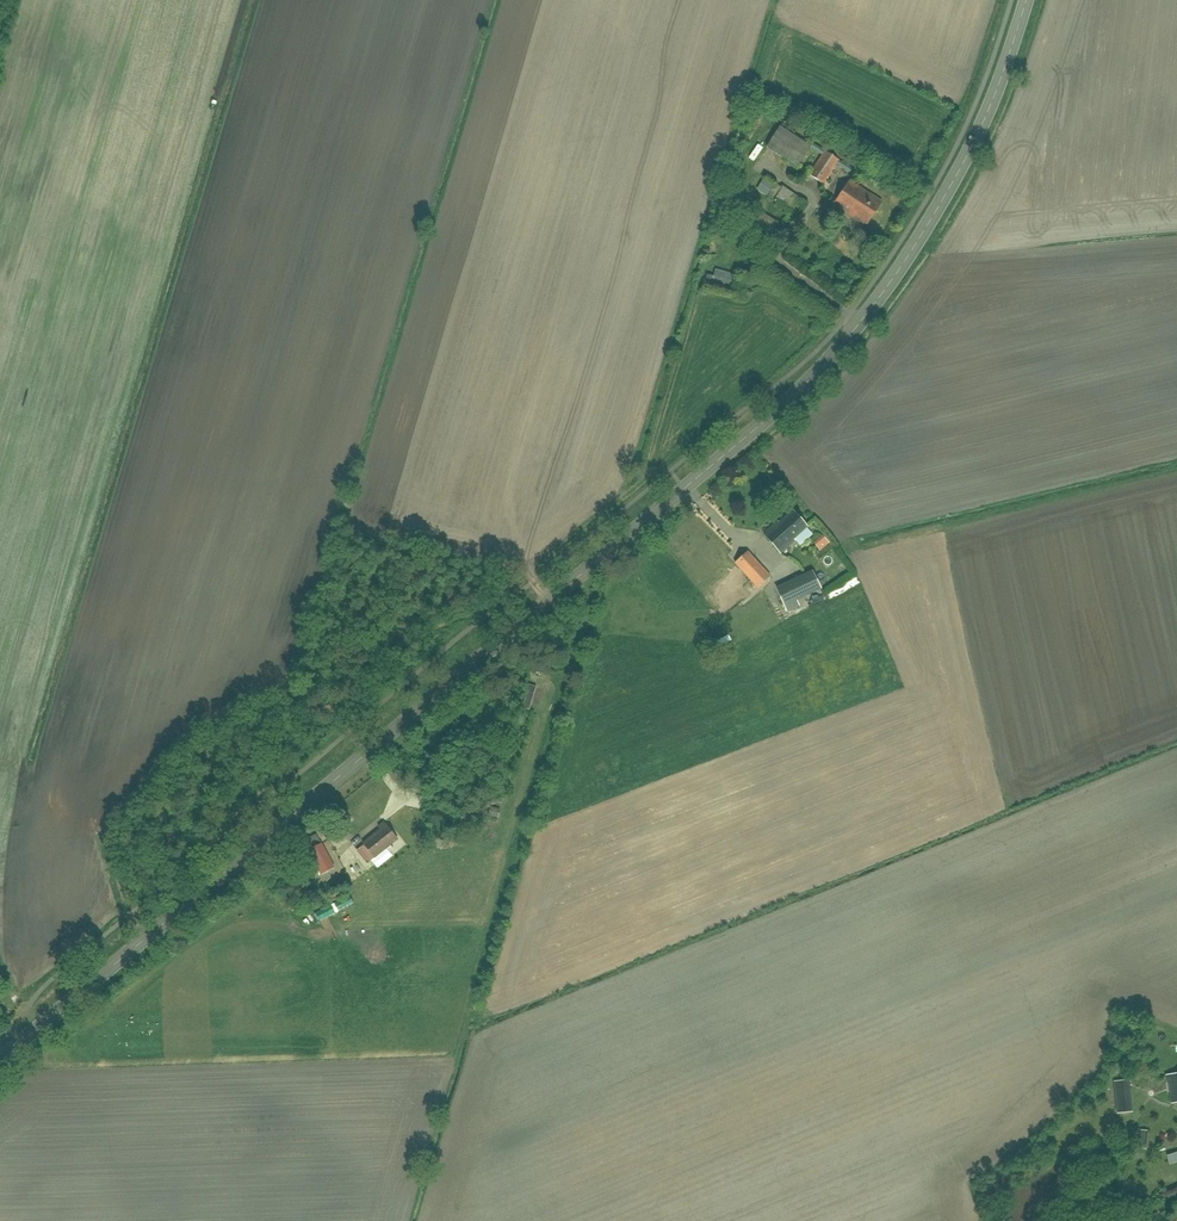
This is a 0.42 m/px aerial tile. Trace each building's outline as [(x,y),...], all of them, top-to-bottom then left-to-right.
[(776,129),(764,150),(794,168),(807,148),(776,129)] [(822,155),(808,178),(822,186),(836,164),(822,155)] [(755,189),(765,195),(770,185),(760,179),(755,189)] [(844,186),(831,209),(864,228),(877,204),(844,186)] [(781,190),(772,205),(789,214),(798,198),(781,190)] [(755,214),(748,230),(767,240),(775,224),(755,214)] [(713,272),(709,287),(731,293),(735,278),(713,272)] [(762,535),(779,554),(806,529),(789,510),(762,535)] [(746,554),(733,565),(755,590),(768,579),(746,554)] [(809,572),(773,590),(786,615),(799,609),(796,603),(818,592),(809,572)] [(519,703),(538,710),(545,689),(526,682),(519,703)] [(360,845),(370,860),(397,841),(387,826),(360,845)] [(306,850),(312,862),(310,863),(316,876),(341,863),(334,850),(323,856),(317,844),(306,850)] [(1168,1107),(1176,1106),(1176,1076),(1164,1078),(1168,1107)] [(1129,1082),(1112,1083),(1114,1114),(1131,1113),(1129,1082)] [(1137,1131),(1137,1152),(1146,1152),(1147,1131),(1137,1131)]
